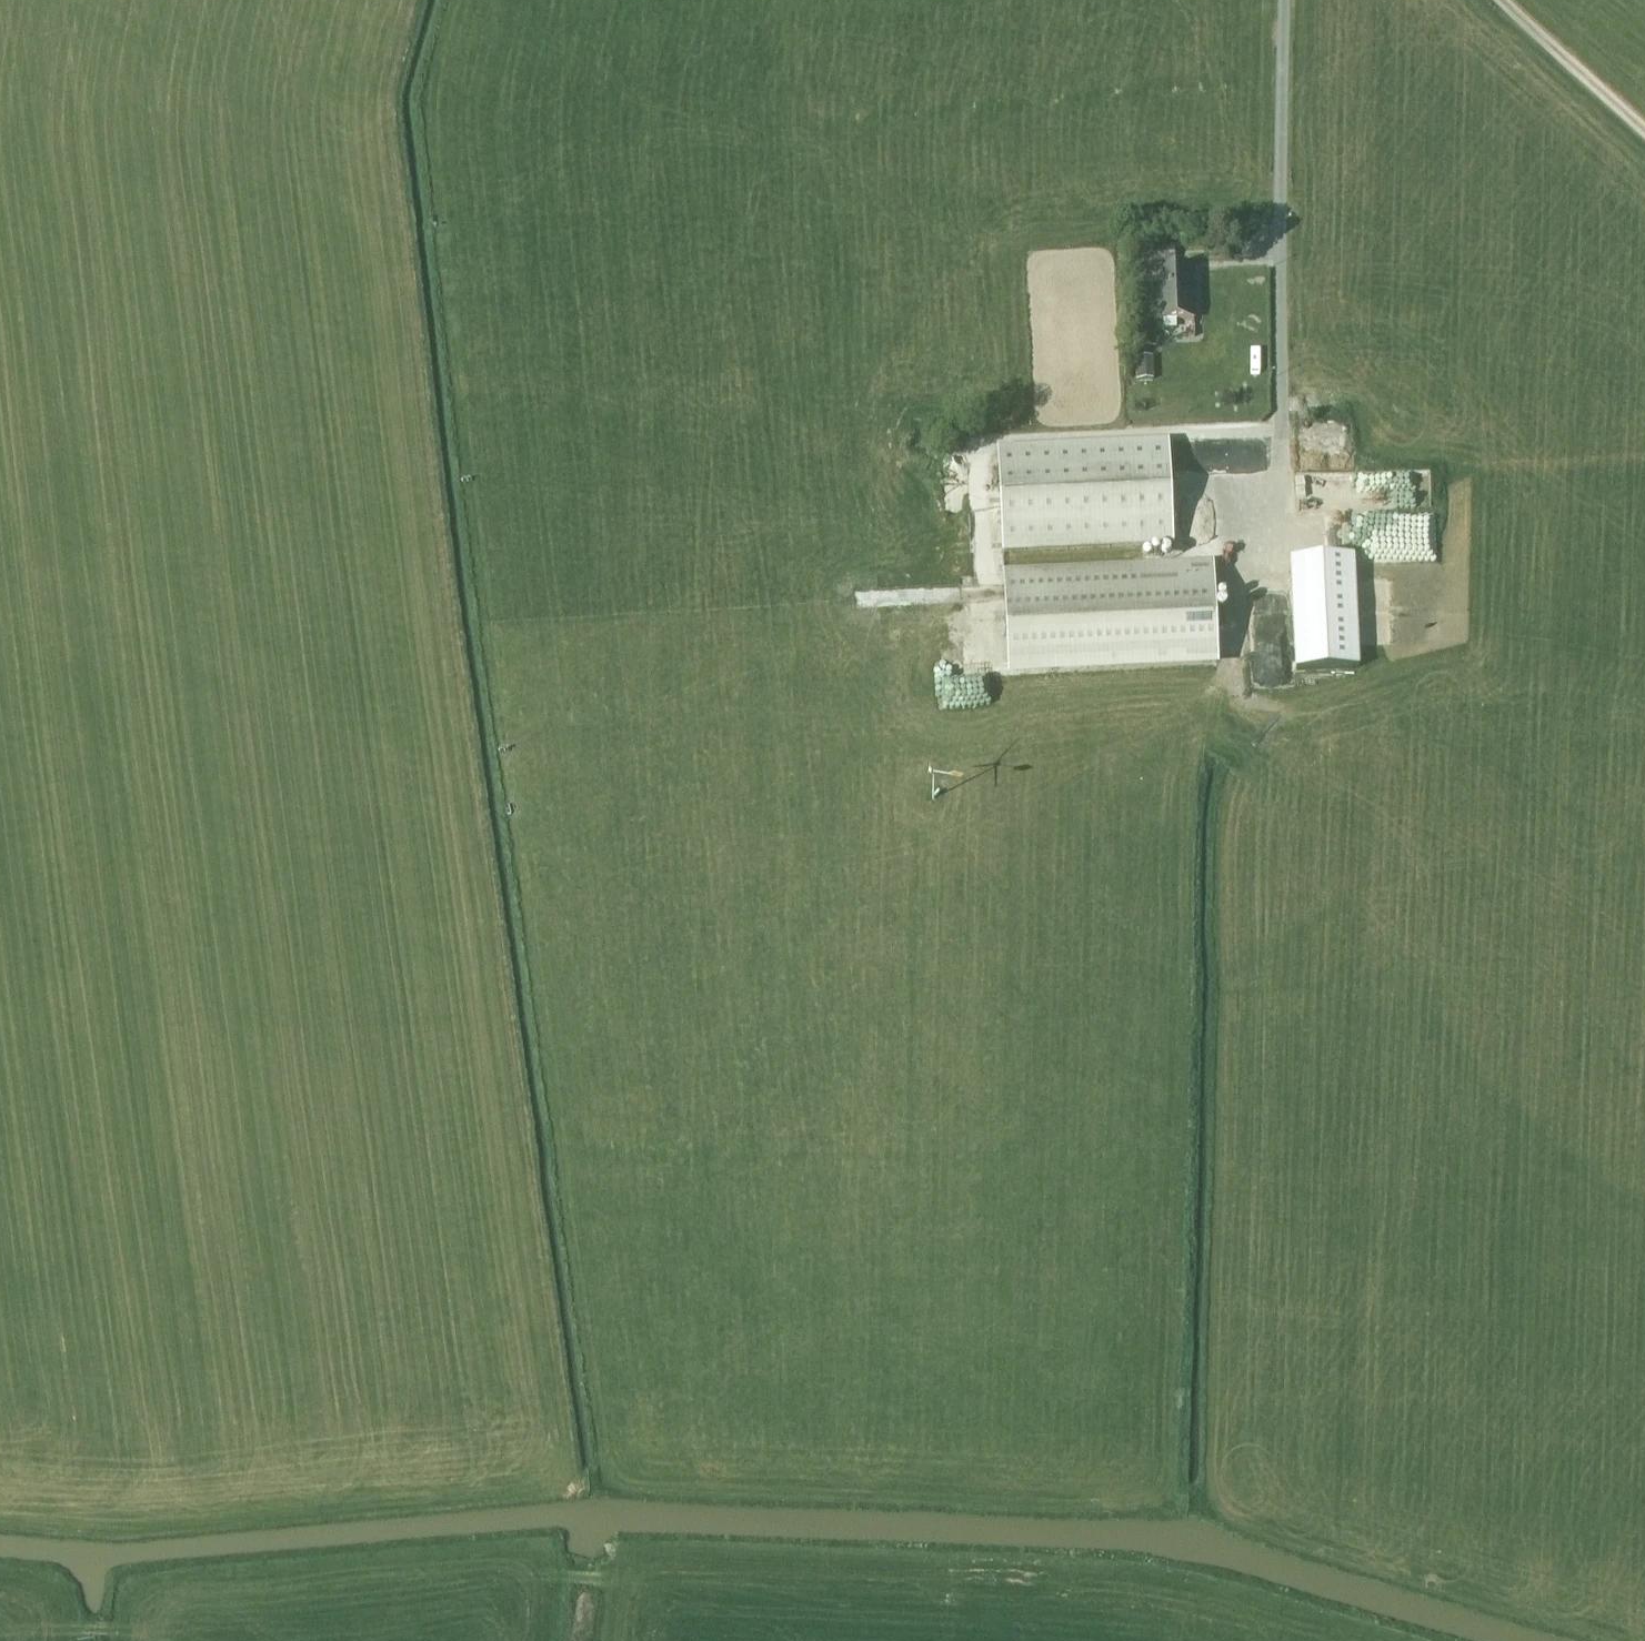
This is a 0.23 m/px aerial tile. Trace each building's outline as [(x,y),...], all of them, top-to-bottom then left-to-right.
[(1139,248),(1140,263),(1175,262),(1174,246),(1139,248)] [(1194,318),(1193,266),(1159,267),(1160,319),(1194,318)] [(1003,552),(1173,544),(1168,444),(998,452),(1003,552)] [(1353,557),(1291,560),(1296,671),(1358,668),(1357,644),(1353,557)] [(1217,652),(1213,564),(1003,574),(1008,662),(1217,652)]
